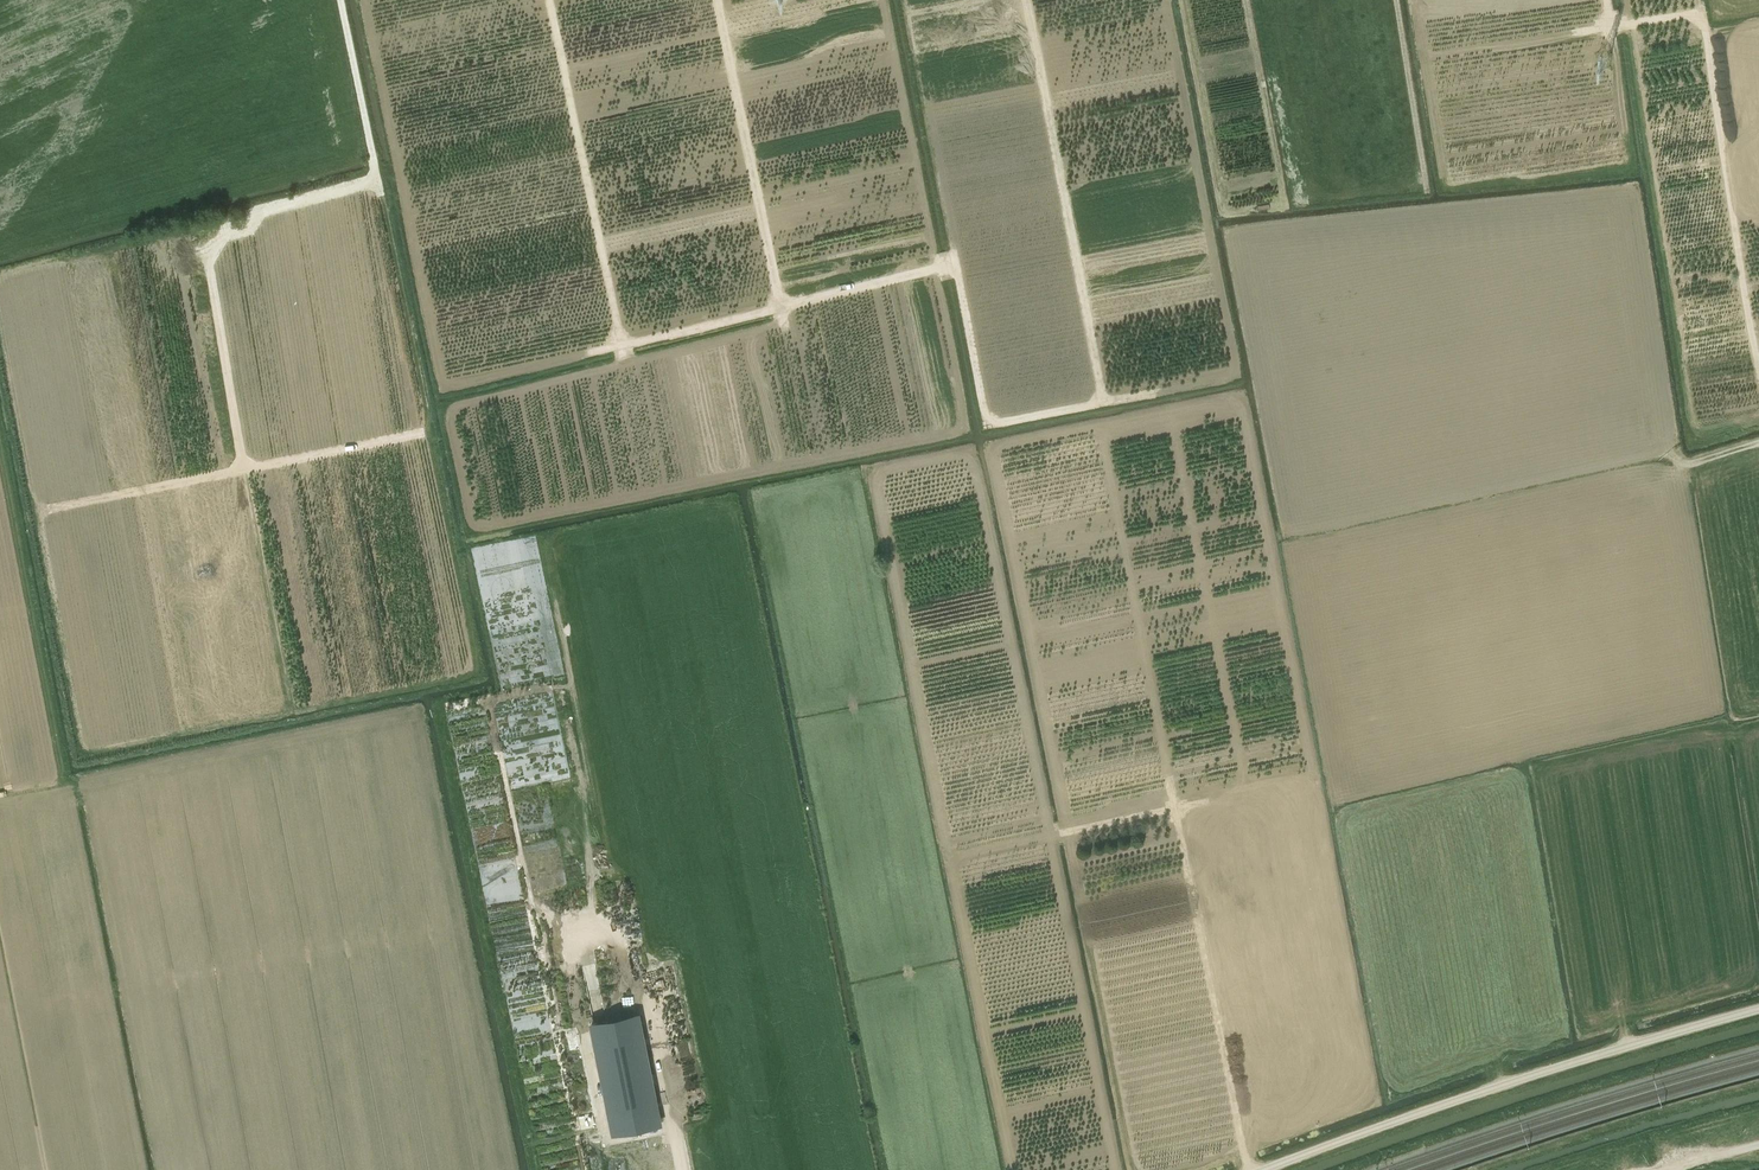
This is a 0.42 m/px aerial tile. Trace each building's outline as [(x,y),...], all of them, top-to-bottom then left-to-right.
[(640,1012),(589,1023),(611,1134),(662,1124),(640,1012)]
